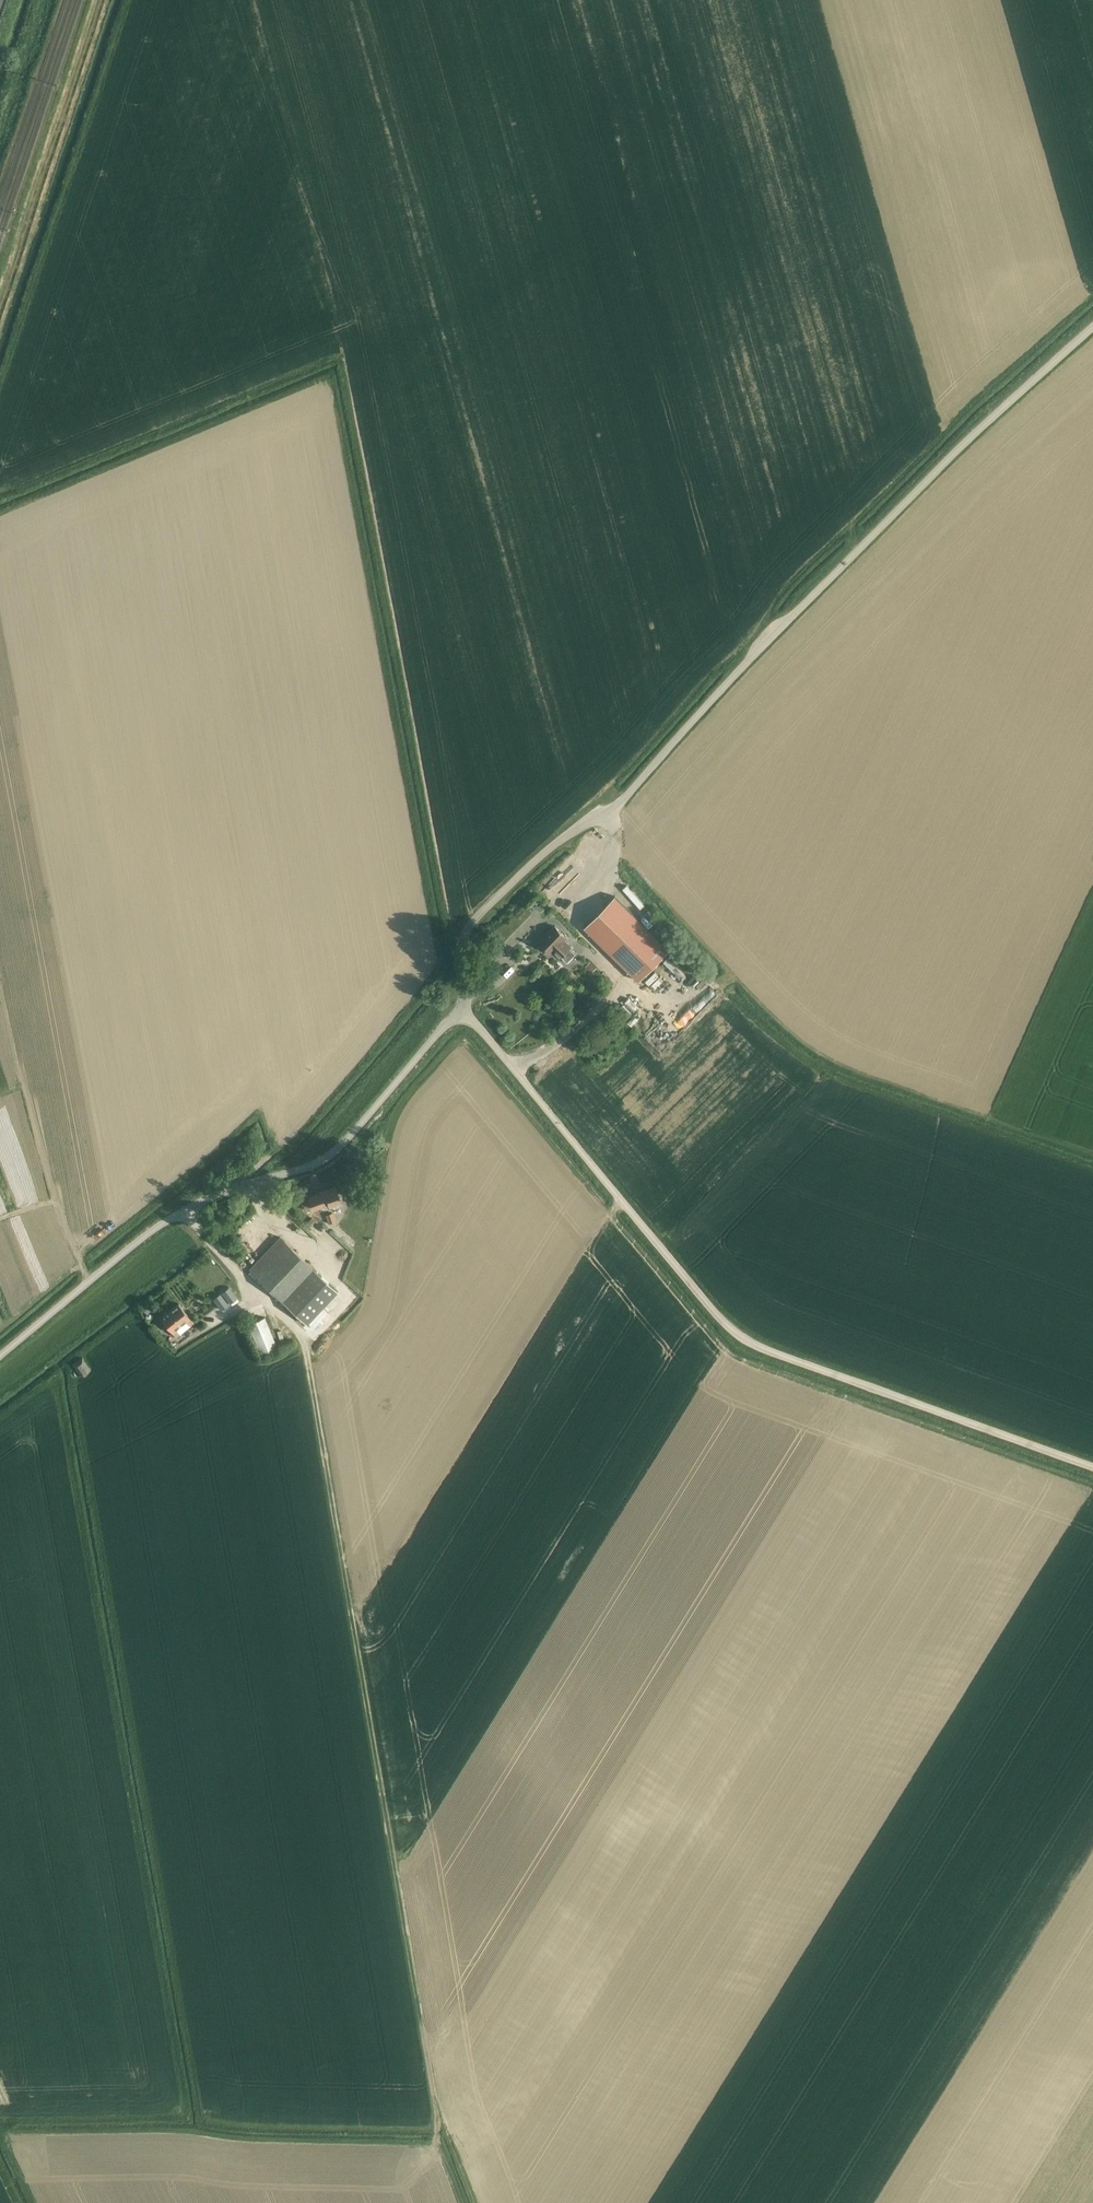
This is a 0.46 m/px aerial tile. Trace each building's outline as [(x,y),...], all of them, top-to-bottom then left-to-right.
[(670,949),(616,896),(584,927),(639,981),(670,949)] [(555,926),(539,942),(550,954),(553,951),(560,957),(560,956),(567,963),(577,953),(570,947),(571,946),(564,940),(567,937),(555,926)] [(609,1052),(599,1040),(590,1049),(600,1060),(609,1052)] [(317,1193),(322,1206),(322,1208),(329,1206),(341,1202),(335,1186),(317,1193)] [(322,1206),(317,1193),(307,1196),(312,1209),(322,1206)] [(325,1215),(328,1223),(335,1221),(332,1212),(325,1215)] [(283,1302),(314,1269),(279,1237),(249,1269),(283,1302)] [(314,1269),(283,1302),(307,1324),(338,1292),(314,1269)] [(228,1287),(221,1293),(229,1304),(237,1299),(228,1287)] [(220,1293),(213,1299),(221,1310),(228,1305),(220,1293)] [(169,1310),(180,1324),(185,1320),(190,1326),(194,1322),(178,1303),(169,1310)] [(180,1324),(169,1310),(160,1318),(176,1337),(179,1334),(175,1328),(180,1324)] [(265,1317),(248,1324),(261,1356),(278,1349),(265,1317)]
